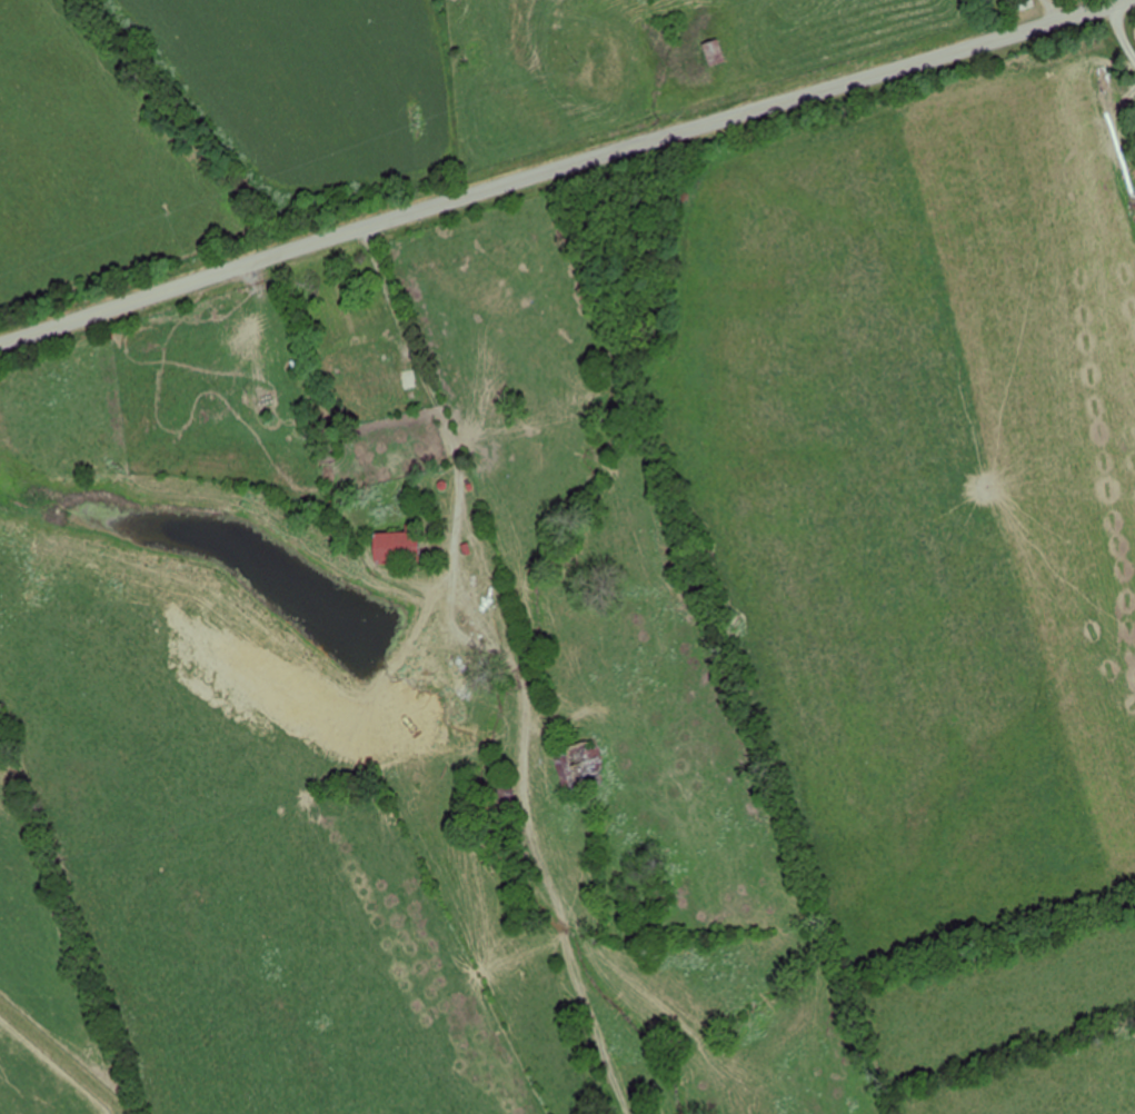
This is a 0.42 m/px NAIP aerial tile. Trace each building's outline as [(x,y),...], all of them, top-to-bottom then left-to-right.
[(1035,6),(1033,0),(1013,0),(1018,13),(1035,6)] [(728,60),(718,38),(701,46),(711,68),(728,60)] [(418,565),(418,524),(405,524),(405,533),(372,533),(372,565),(418,565)] [(590,739),(551,749),(562,794),(601,785),(590,739)] [(518,802),(511,782),(496,787),(503,808),(518,802)]
